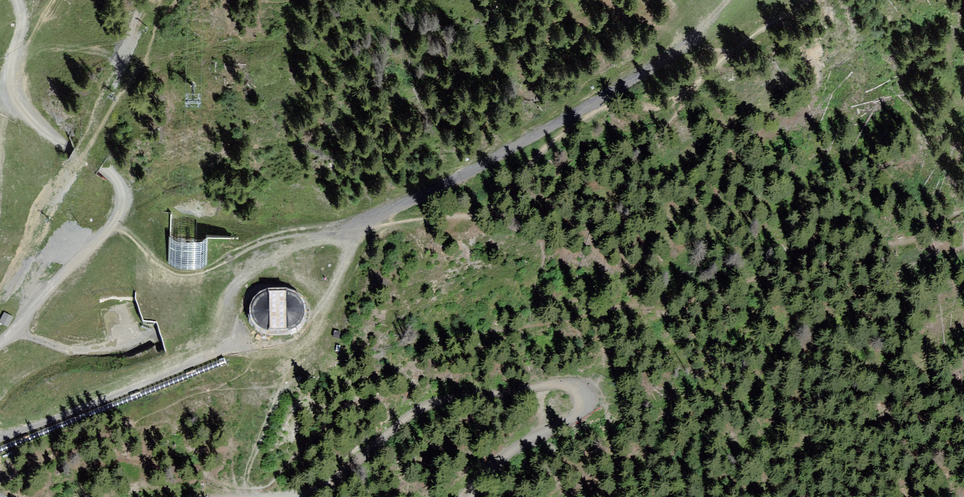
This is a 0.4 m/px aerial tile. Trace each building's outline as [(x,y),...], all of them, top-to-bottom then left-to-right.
[(297,329),(301,323),(303,315),(302,307),(298,300),(293,294),(286,290),(278,289),(270,290),(263,294),(257,300),(254,308),(253,317),(256,325),(261,332),(268,336),(276,338),(284,338),(291,335),(297,329)] [(3,314),(0,321),(0,324),(8,327),(12,318),(3,314)]
